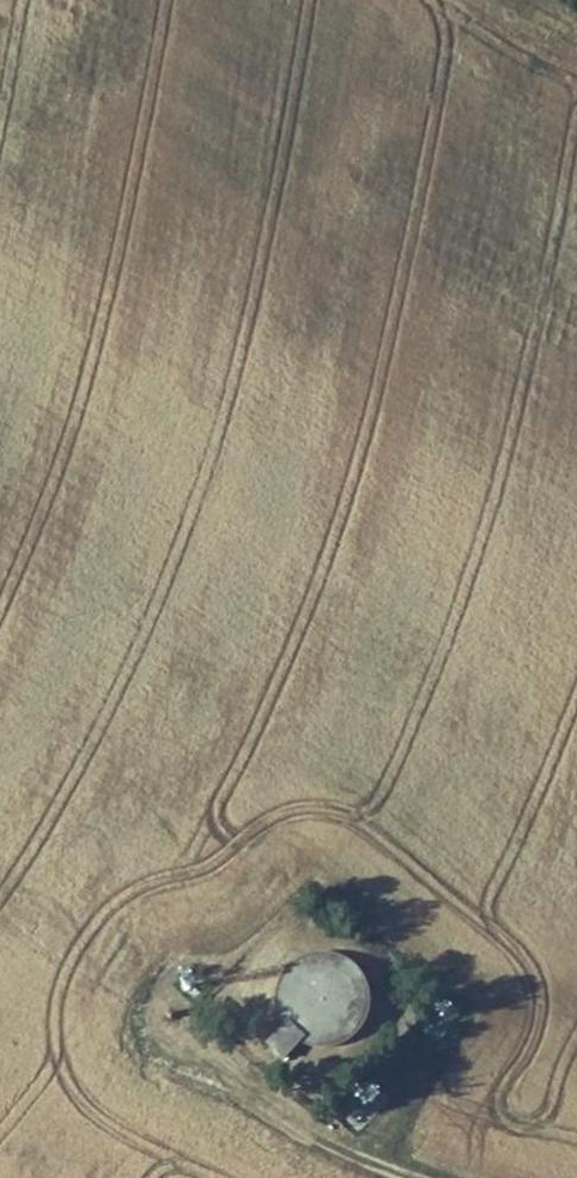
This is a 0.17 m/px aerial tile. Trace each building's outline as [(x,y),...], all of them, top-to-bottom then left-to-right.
[(279,1019),(283,1027),(288,1033),(274,1053),(296,1069),(311,1050),(320,1052),(329,1052),(338,1051),(347,1048),(355,1044),(362,1038),(368,1031),(373,1023),(376,1015),(378,1006),(378,996),(376,987),(373,979),(368,971),(362,964),(355,958),(347,954),(338,951),(329,950),(320,950),(311,952),(302,956),(295,961),(288,967),(283,975),(279,983),(276,992),(276,1001),(276,1010),(279,1019)]
